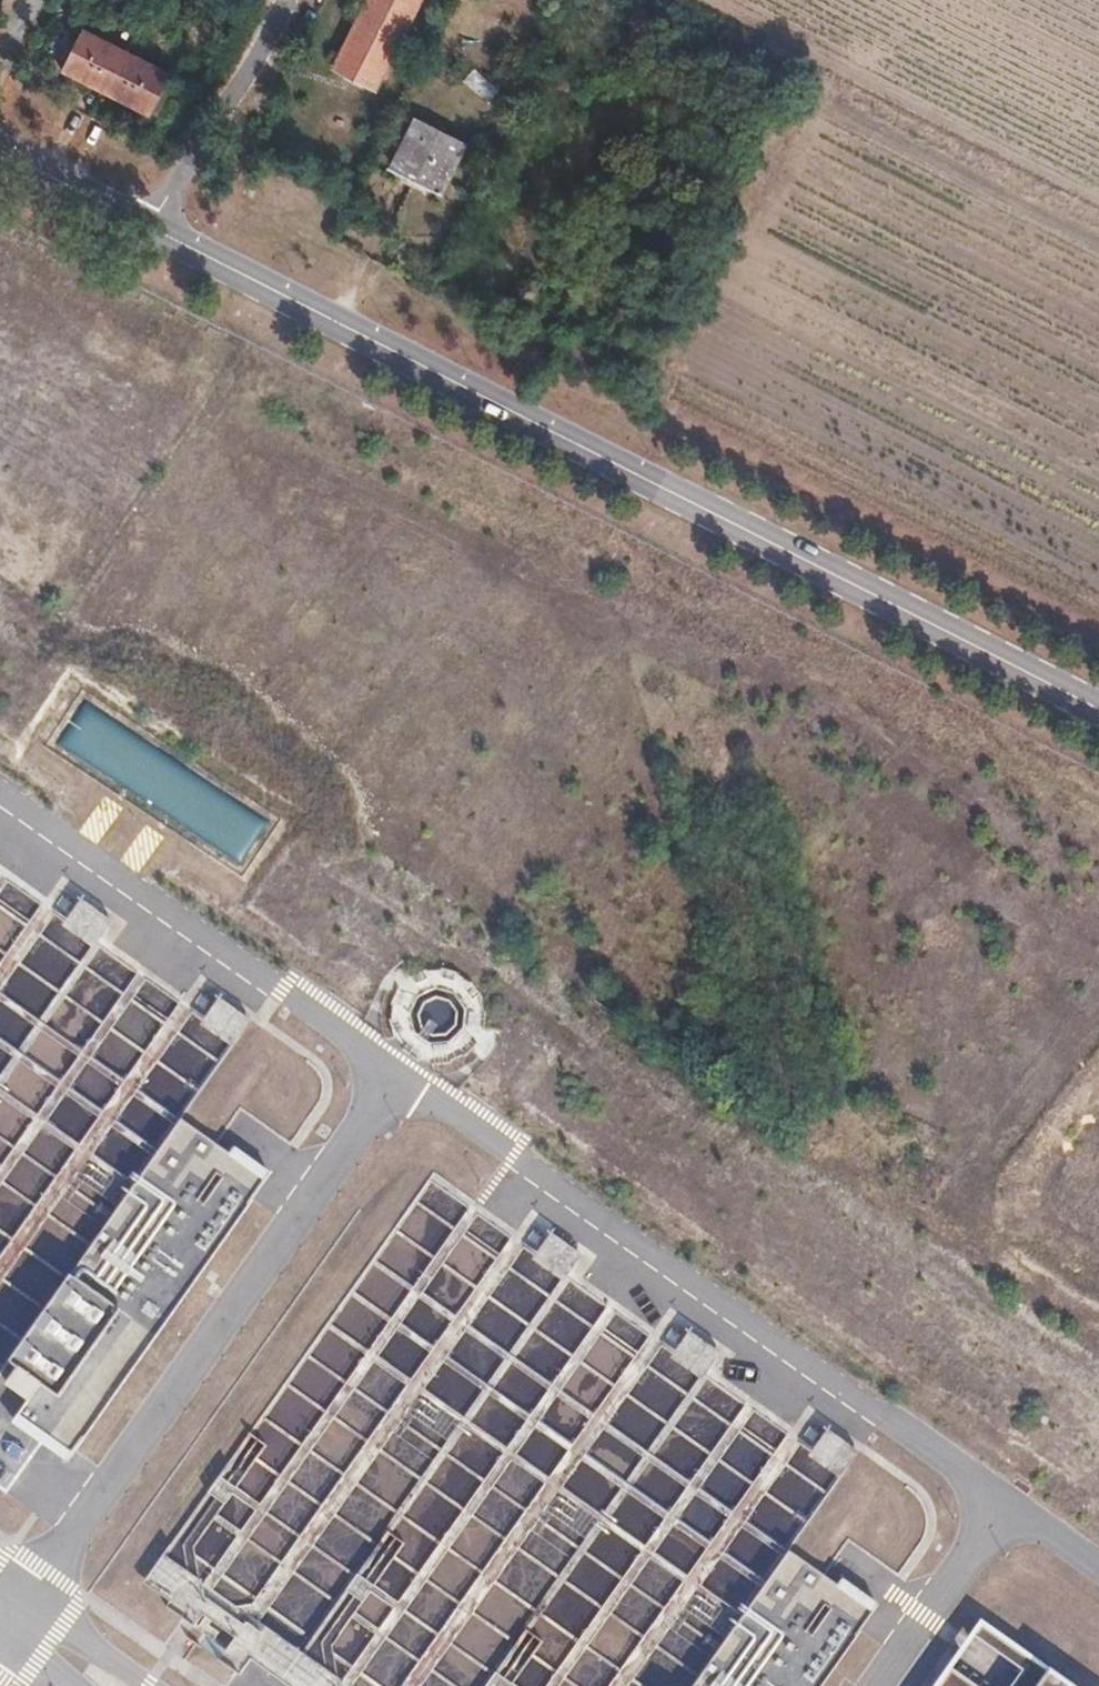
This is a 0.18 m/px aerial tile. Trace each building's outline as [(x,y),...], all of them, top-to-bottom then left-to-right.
[(339,67),(380,88),(424,0),(372,0),(339,67)] [(129,54),(84,31),(66,69),(110,90),(118,76),(129,54)] [(129,54),(118,76),(110,90),(152,113),(171,76),(129,54)] [(463,148),(420,125),(398,166),(442,188),(463,148)] [(235,1027),(0,860),(0,1358),(176,1110),(235,1027)] [(432,1062),(483,1062),(483,973),(403,973),(403,1043),(432,1043),(432,1062)] [(270,1162),(228,1134),(222,1143),(176,1110),(0,1358),(0,1375),(20,1388),(0,1416),(59,1458),(270,1162)] [(843,1456),(425,1162),(136,1574),(295,1685),(680,1685),(784,1540),(843,1456)] [(32,1457),(0,1433),(0,1459),(20,1474),(32,1457)] [(875,1592),(837,1566),(831,1574),(784,1540),(680,1685),(809,1685),(875,1592)] [(981,1612),(927,1685),(1088,1685),(981,1612)]
